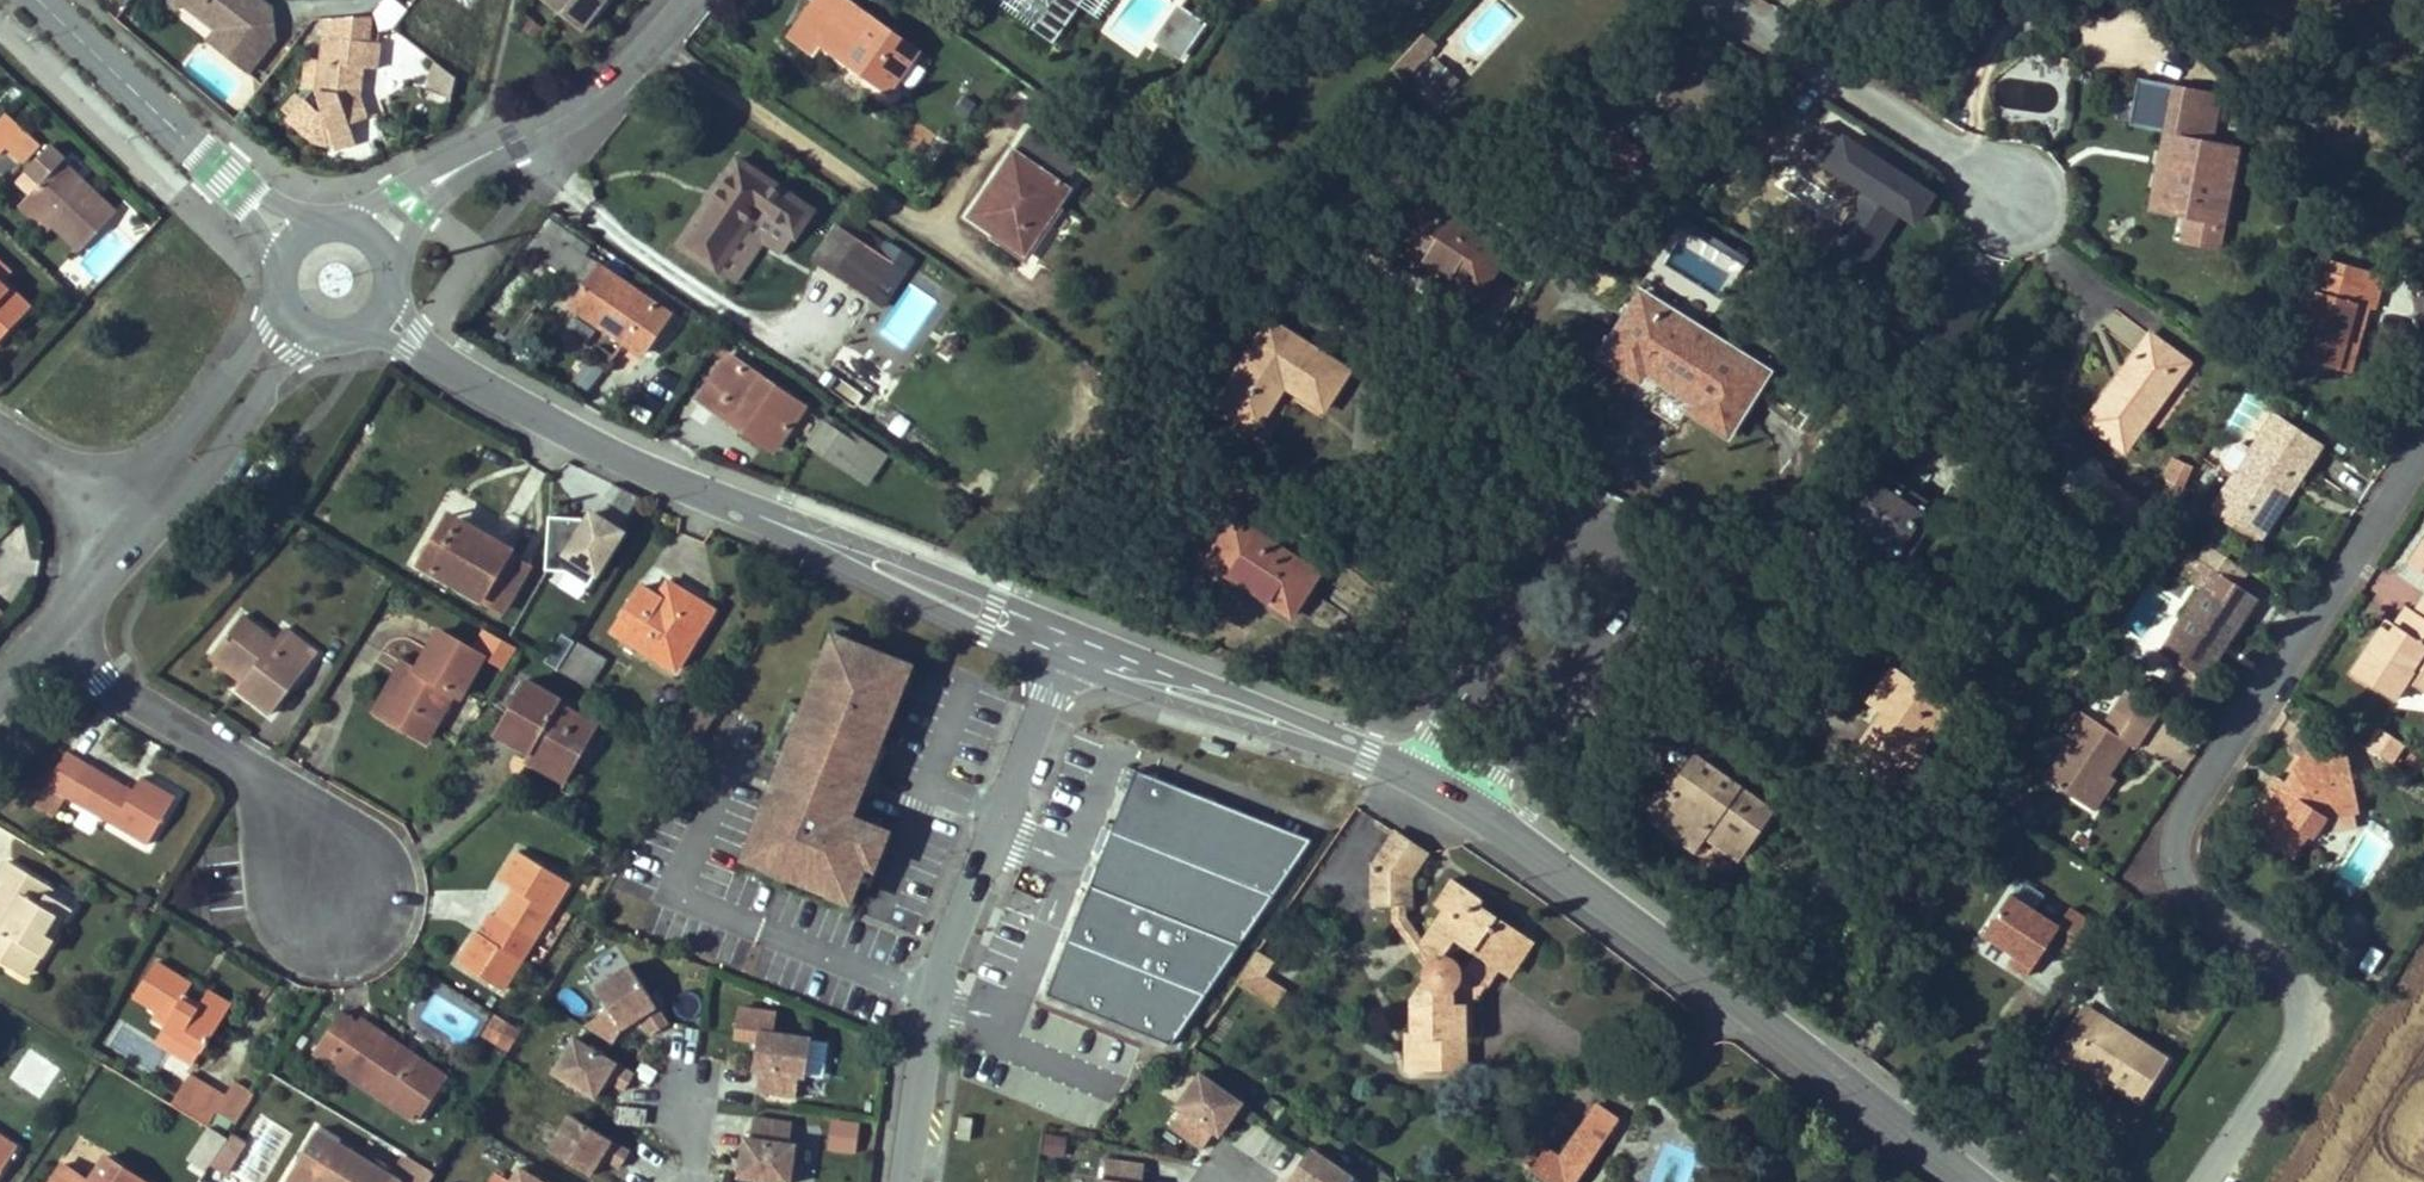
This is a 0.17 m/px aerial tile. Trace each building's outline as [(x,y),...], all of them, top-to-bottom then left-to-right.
[(184,0),(198,12),(207,0),(184,0)] [(263,0),(207,0),(198,12),(219,28),(208,42),(246,72),(276,36),(273,8),(263,0)] [(546,1),(586,32),(598,17),(611,0),(547,0),(546,1)] [(790,38),(812,53),(819,44),(886,92),(914,52),(840,0),(816,0),(790,38)] [(1019,14),(1033,24),(1050,0),(1028,0),(1019,14)] [(1033,24),(1029,29),(1050,44),(1082,0),(1050,0),(1033,24)] [(1168,43),(1190,13),(1177,4),(1156,35),(1168,43)] [(1190,13),(1168,43),(1179,52),(1201,20),(1190,13)] [(329,17),(328,36),(370,40),(371,15),(329,17)] [(380,42),(370,40),(328,36),(322,35),(319,58),(315,90),(321,108),(314,108),(301,94),(284,111),(282,113),(298,129),(319,141),(329,138),(331,146),(355,141),(349,121),(368,116),(360,89),(363,65),(378,66),(380,42)] [(1437,110),(1465,79),(1417,38),(1390,69),(1437,110)] [(2155,101),(2174,73),(2166,68),(2138,47),(2129,41),(2109,69),(2121,77),(2114,87),(2135,102),(2141,92),(2155,101)] [(315,90),(319,58),(305,56),(301,88),(315,90)] [(459,77),(439,62),(428,77),(455,97),(459,77)] [(914,63),(900,85),(914,93),(927,71),(914,63)] [(284,111),(301,94),(293,86),(276,102),(284,111)] [(18,107),(26,114),(34,106),(26,98),(18,107)] [(3,112),(0,116),(0,151),(21,129),(3,112)] [(1803,152),(1819,162),(1836,136),(1821,126),(1803,152)] [(0,151),(0,158),(13,170),(37,144),(21,129),(0,151)] [(1027,130),(968,216),(1025,255),(1070,191),(1062,186),(1077,164),(1027,130)] [(2171,173),(2178,135),(2165,133),(2158,171),(2171,173)] [(1915,228),(1936,193),(1840,134),(1820,168),(1863,194),(1828,251),(1863,273),(1898,217),(1915,228)] [(2230,188),(2238,148),(2178,135),(2171,173),(2158,171),(2150,210),(2208,222),(2215,186),(2230,188)] [(1632,169),(1642,149),(1618,138),(1608,158),(1632,169)] [(27,196),(54,223),(80,247),(112,213),(59,163),(61,160),(47,146),(26,167),(41,182),(27,196)] [(759,211),(795,237),(812,211),(739,159),(680,244),(717,271),(759,211)] [(2215,186),(2208,222),(2222,225),(2230,188),(2215,186)] [(54,223),(27,196),(20,204),(47,230),(54,223)] [(1506,255),(1424,202),(1398,241),(1481,295),(1506,255)] [(153,227),(161,218),(152,210),(145,218),(153,227)] [(759,211),(717,271),(735,283),(764,240),(783,254),(795,237),(759,211)] [(856,287),(877,256),(839,229),(818,260),(856,287)] [(2343,262),(2319,255),(2316,268),(2340,274),(2343,262)] [(856,287),(877,301),(898,271),(877,256),(856,287)] [(2316,268),(2293,353),(2339,365),(2355,301),(2365,303),(2371,305),(2380,271),(2343,262),(2340,274),(2316,268)] [(610,326),(607,331),(640,356),(669,314),(600,267),(575,302),(610,326)] [(27,309),(0,283),(0,337),(27,309)] [(1655,322),(1663,309),(1642,294),(1633,308),(1655,322)] [(2355,301),(2339,365),(2349,367),(2365,303),(2355,301)] [(610,326),(575,302),(572,306),(607,331),(610,326)] [(1663,309),(1655,322),(1633,308),(1603,355),(1639,380),(1646,371),(1696,403),(1690,412),(1727,435),(1766,375),(1663,309)] [(1270,323),(1218,404),(1257,429),(1283,387),(1321,412),(1347,373),(1270,323)] [(2149,337),(2085,426),(2124,454),(2186,365),(2149,337)] [(738,420),(777,447),(805,407),(731,355),(699,401),(734,425),(738,420)] [(587,392),(599,372),(585,363),(572,383),(587,392)] [(889,455),(829,414),(825,421),(859,444),(842,468),(867,485),(889,455)] [(2285,475),(2294,482),(2318,447),(2271,417),(2221,494),(2258,518),(2285,475)] [(738,420),(734,425),(773,452),(777,447),(738,420)] [(825,421),(809,445),(842,468),(859,444),(825,421)] [(2190,470),(2173,461),(2164,479),(2172,484),(2162,503),(2171,508),(2190,470)] [(1937,515),(1867,470),(1834,521),(1903,565),(1937,515)] [(2258,518),(2221,494),(2213,505),(2258,535),(2294,482),(2285,475),(2258,518)] [(2109,484),(2095,504),(2139,535),(2153,516),(2109,484)] [(445,542),(457,521),(450,516),(437,538),(445,542)] [(606,519),(547,517),(544,591),(604,593),(606,519)] [(1290,618),(1307,593),(1297,586),(1308,568),(1236,520),(1207,562),(1290,618)] [(445,542),(437,538),(420,566),(482,602),(484,600),(503,611),(530,569),(508,557),(511,551),(457,521),(445,542)] [(2205,582),(2215,567),(2184,548),(2174,563),(2205,582)] [(2231,598),(2240,583),(2215,567),(2205,582),(2231,598)] [(1297,586),(1307,593),(1319,575),(1308,568),(1297,586)] [(680,610),(689,595),(669,582),(660,598),(680,610)] [(2231,598),(2205,582),(2163,646),(2177,655),(2186,660),(2207,673),(2247,609),(2231,598)] [(689,595),(680,610),(660,598),(642,587),(614,631),(676,671),(714,610),(689,595)] [(2415,662),(2423,668),(2423,611),(2418,607),(2408,601),(2397,618),(2391,626),(2384,621),(2354,666),(2395,691),(2407,673),(2415,662)] [(2397,618),(2389,613),(2384,621),(2391,626),(2397,618)] [(247,677),(241,683),(238,689),(271,715),(316,655),(284,629),(274,642),(243,618),(216,652),(247,677)] [(923,653),(834,618),(743,853),(853,900),(899,822),(872,809),(923,653)] [(390,696),(379,715),(424,742),(452,694),(459,698),(482,658),(440,632),(416,672),(423,676),(418,685),(405,679),(395,699),(390,696)] [(480,645),(486,649),(495,635),(489,632),(480,645)] [(492,653),(488,659),(505,670),(518,648),(495,635),(486,649),(492,653)] [(574,645),(557,671),(588,689),(604,663),(574,645)] [(247,677),(216,652),(211,659),(241,683),(247,677)] [(2186,660),(2177,655),(2162,680),(2170,686),(2186,660)] [(2191,698),(2207,673),(2186,660),(2170,686),(2191,698)] [(2423,685),(2423,668),(2415,662),(2407,673),(2423,685)] [(423,676),(416,672),(402,664),(373,712),(379,715),(390,696),(395,699),(405,679),(418,685),(423,676)] [(1866,751),(1854,767),(1891,792),(1950,712),(1894,672),(1871,704),(1884,712),(1898,723),(1874,756),(1866,751)] [(534,751),(572,774),(598,730),(559,707),(561,701),(526,681),(496,734),(530,756),(534,751)] [(2146,728),(2160,708),(2129,688),(2115,707),(2146,728)] [(2088,711),(2045,775),(2086,802),(2107,770),(2127,739),(2135,745),(2146,728),(2115,707),(2105,723),(2088,711)] [(1874,756),(1898,723),(1884,712),(1847,762),(1854,767),(1866,751),(1874,756)] [(2311,829),(2325,809),(2360,800),(2349,749),(2318,730),(2281,784),(2274,779),(2247,819),(2290,848),(2306,826),(2311,829)] [(534,751),(530,756),(528,760),(566,784),(572,774),(534,751)] [(67,797),(87,764),(68,754),(47,787),(66,799),(67,797)] [(1687,777),(1700,760),(1695,756),(1674,788),(1683,794),(1692,781),(1687,777)] [(1738,858),(1770,812),(1700,760),(1687,777),(1692,781),(1683,794),(1674,788),(1652,818),(1671,832),(1676,824),(1700,842),(1705,835),(1738,858)] [(67,797),(90,810),(146,845),(174,799),(141,780),(133,793),(87,764),(67,797)] [(1308,836),(1133,766),(1046,989),(1170,1042),(1308,836)] [(2107,770),(2086,802),(2094,807),(2115,776),(2107,770)] [(54,819),(66,799),(47,787),(35,807),(54,819)] [(2029,808),(2007,793),(2003,800),(2001,802),(2022,816),(2029,808)] [(1676,824),(1671,832),(1694,849),(1700,842),(1676,824)] [(1412,879),(1427,856),(1396,835),(1373,866),(1373,905),(1395,905),(1405,905),(1412,905),(1412,879)] [(491,913),(462,961),(504,988),(568,882),(517,851),(499,881),(514,890),(498,916),(491,913)] [(42,955),(71,909),(47,895),(51,886),(9,861),(0,875),(0,883),(4,885),(10,888),(0,905),(0,961),(21,975),(36,951),(42,955)] [(1432,960),(1426,966),(1426,981),(1412,999),(1412,1037),(1407,1037),(1407,1069),(1467,1069),(1467,1037),(1467,1006),(1456,989),(1462,969),(1488,987),(1500,968),(1521,936),(1478,906),(1481,902),(1452,883),(1436,908),(1443,913),(1422,944),(1432,960)] [(4,885),(0,891),(0,905),(10,888),(4,885)] [(1971,947),(2026,981),(2049,944),(2066,955),(2089,919),(2070,907),(2059,924),(2006,891),(1971,947)] [(138,909),(153,919),(162,905),(147,895),(138,909)] [(1395,905),(1395,921),(1426,966),(1432,960),(1422,944),(1405,922),(1405,905),(1395,905)] [(1521,936),(1500,968),(1511,977),(1533,944),(1521,936)] [(36,951),(21,975),(28,978),(42,955),(36,951)] [(1258,952),(1237,982),(1275,1006),(1285,992),(1264,977),(1273,963),(1258,952)] [(165,1027),(203,1049),(225,1015),(203,1002),(201,1005),(185,996),(191,984),(155,963),(135,996),(159,1011),(153,1019),(165,1027)] [(654,1033),(670,1022),(631,964),(597,986),(624,1027),(642,1015),(654,1033)] [(1467,1006),(1467,1037),(1480,1037),(1479,1000),(1488,987),(1462,969),(1456,989),(1467,1006)] [(432,981),(412,1019),(462,1045),(481,1007),(432,981)] [(203,1002),(225,1015),(231,1005),(208,992),(203,1002)] [(2100,1015),(2084,1004),(2070,1025),(2087,1035),(2100,1015)] [(349,1034),(357,1024),(341,1013),(334,1024),(349,1034)] [(503,1020),(495,1015),(484,1034),(492,1039),(503,1020)] [(2087,1035),(2070,1025),(2052,1053),(2068,1064),(2073,1058),(2106,1080),(2140,1102),(2167,1059),(2100,1015),(2087,1035)] [(408,1059),(412,1053),(360,1018),(357,1024),(408,1059)] [(503,1020),(492,1039),(505,1047),(516,1028),(503,1020)] [(314,1054),(404,1115),(435,1069),(412,1053),(408,1059),(357,1024),(349,1034),(334,1024),(314,1054)] [(203,1049),(165,1027),(157,1040),(194,1063),(203,1049)] [(505,1047),(511,1050),(522,1032),(516,1028),(505,1047)] [(761,1029),(755,1068),(761,1069),(759,1090),(798,1095),(800,1075),(806,1076),(812,1036),(761,1029)] [(626,1089),(636,1073),(576,1036),(554,1070),(596,1097),(608,1078),(626,1089)] [(2068,1064),(2102,1086),(2106,1080),(2073,1058),(2068,1064)] [(1178,1102),(1192,1075),(1178,1068),(1164,1095),(1178,1102)] [(435,1069),(404,1115),(414,1122),(445,1076),(435,1069)] [(1215,1130),(1220,1134),(1243,1101),(1201,1072),(1178,1104),(1183,1108),(1171,1125),(1203,1147),(1215,1130)] [(215,1113),(227,1096),(191,1073),(173,1102),(208,1124),(215,1113)] [(215,1113),(236,1127),(255,1098),(234,1084),(227,1096),(215,1113)] [(616,1104),(613,1122),(642,1126),(645,1109),(616,1104)] [(1524,1165),(1551,1181),(1577,1181),(1619,1119),(1597,1105),(1559,1160),(1547,1152),(1540,1162),(1530,1155),(1524,1165)] [(622,1167),(631,1150),(571,1114),(550,1149),(592,1174),(603,1156),(622,1167)] [(746,1136),(740,1176),(786,1181),(792,1181),(797,1143),(791,1142),(794,1122),(755,1116),(752,1137),(746,1136)] [(825,1153),(856,1155),(858,1121),(827,1119),(825,1153)] [(190,1160),(207,1171),(210,1167),(216,1158),(228,1140),(210,1129),(190,1160)] [(433,1177),(405,1160),(395,1175),(319,1129),(287,1181),(431,1181),(433,1177)] [(232,1134),(228,1140),(216,1158),(210,1167),(225,1176),(245,1142),(232,1134)] [(1064,1156),(1066,1137),(1046,1134),(1043,1153),(1064,1156)] [(16,1150),(0,1139),(0,1174),(16,1150)] [(1354,1176),(1312,1146),(1289,1179),(1293,1181),(1349,1181),(1354,1176)] [(106,1157),(89,1180),(63,1164),(51,1181),(143,1181),(106,1157)] [(1145,1164),(1106,1158),(1103,1179),(1098,1178),(1097,1181),(1143,1181),(1145,1164)] [(511,1181),(547,1181),(521,1166),(511,1181)] [(1875,1173),(1869,1181),(1888,1181),(1875,1173)]
